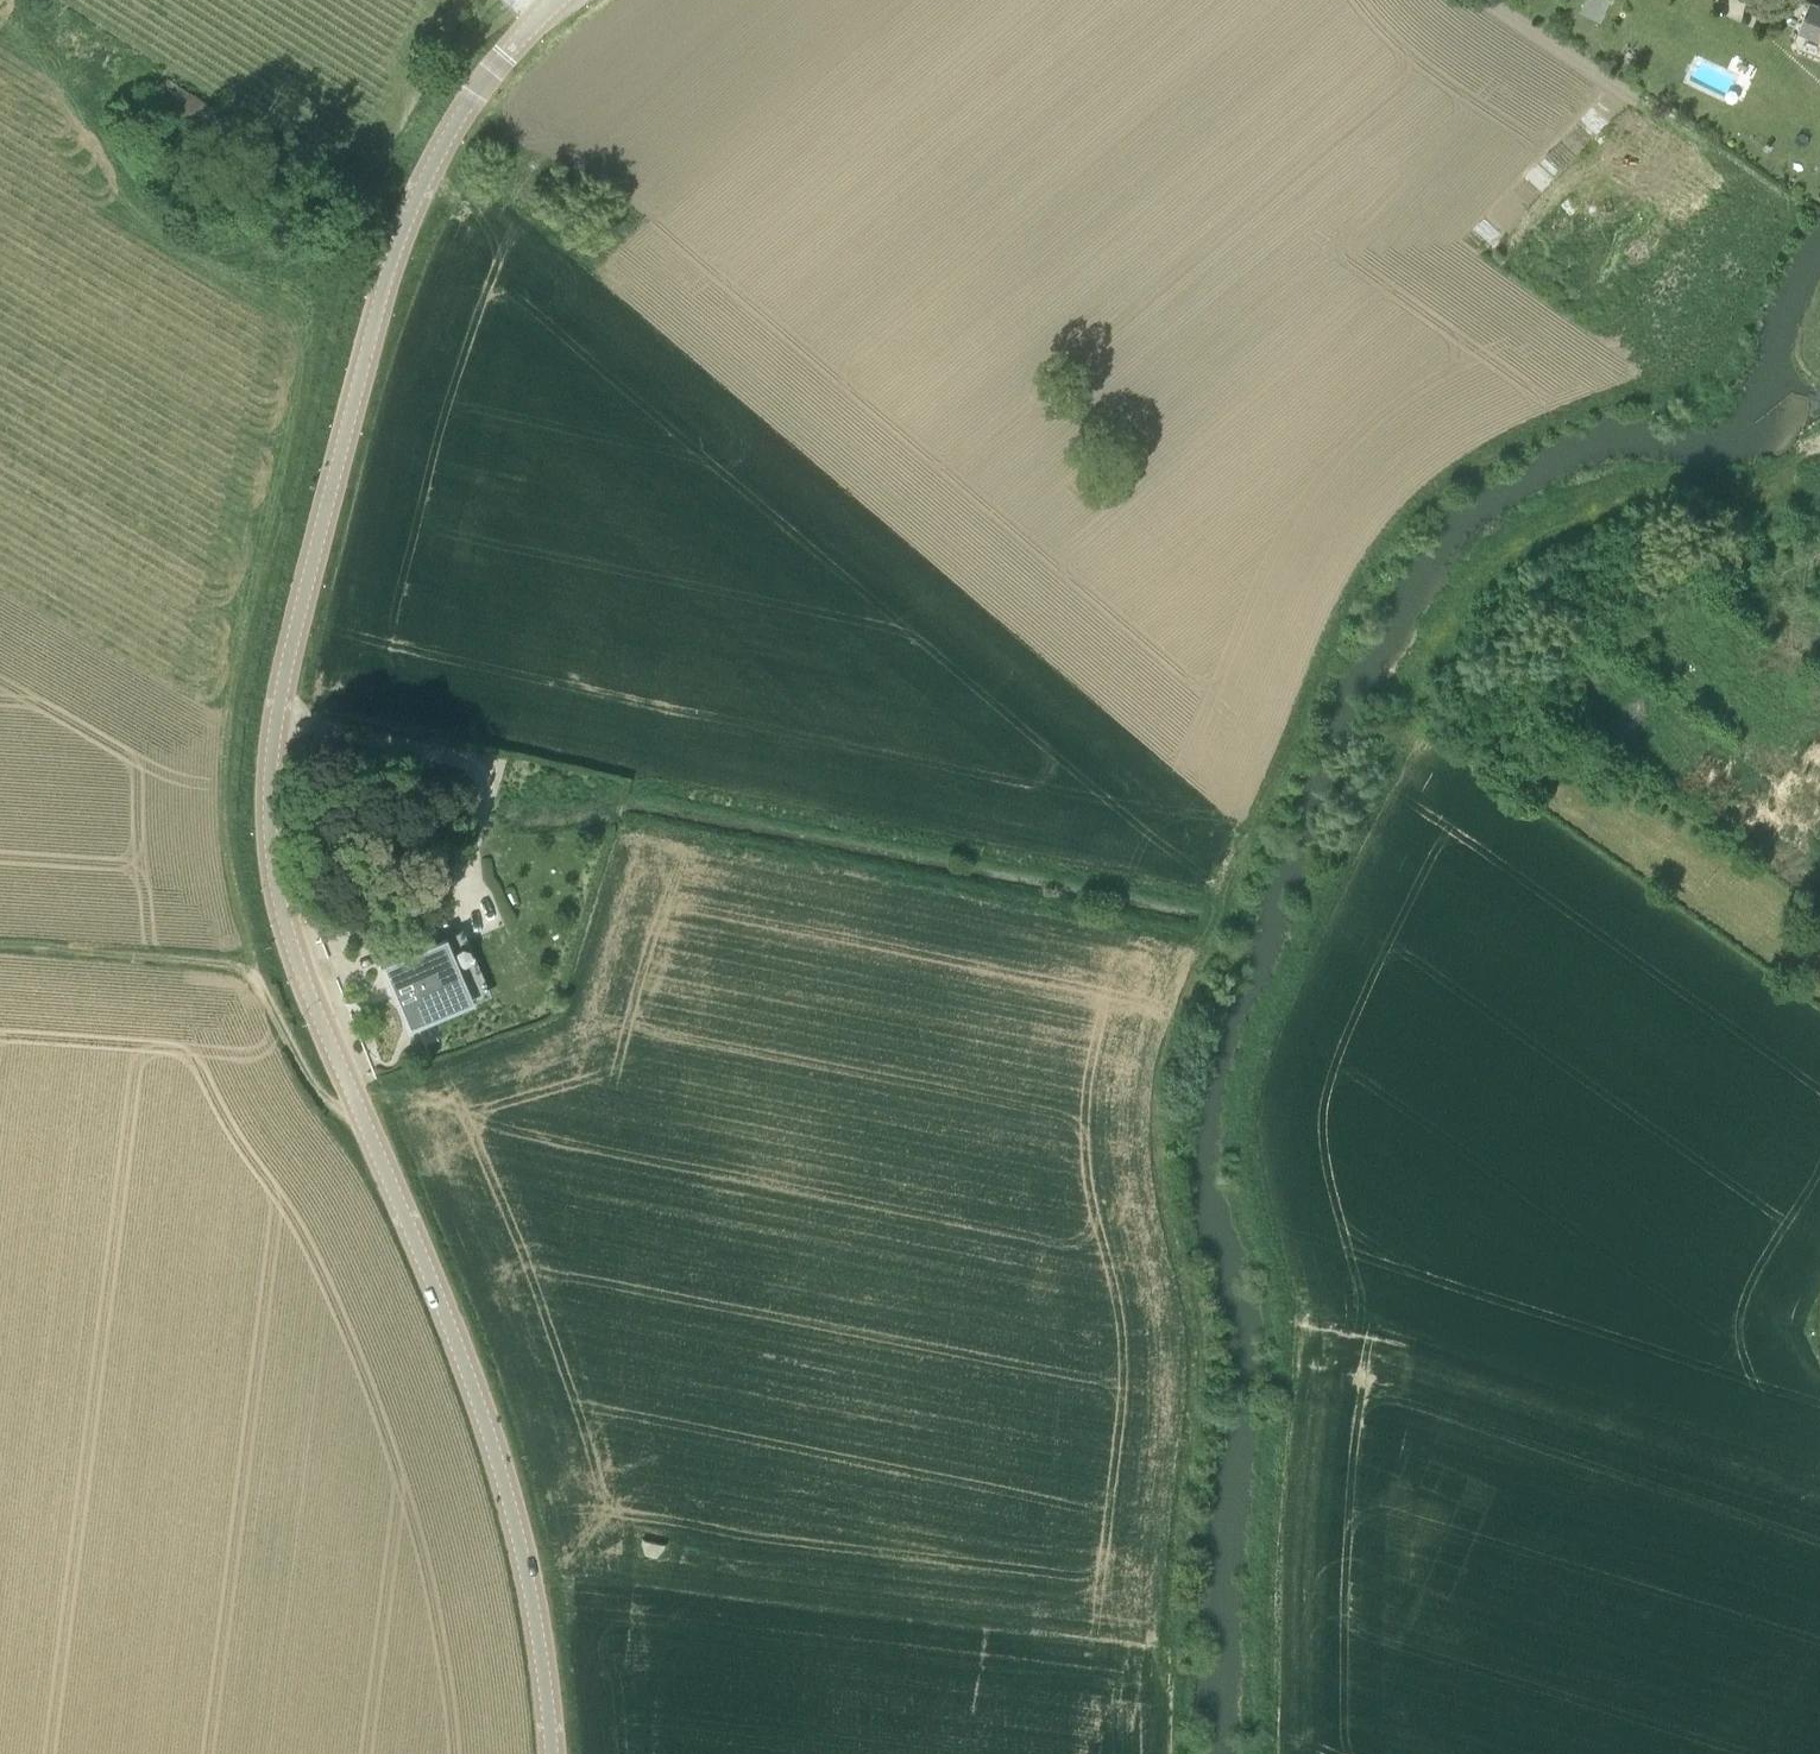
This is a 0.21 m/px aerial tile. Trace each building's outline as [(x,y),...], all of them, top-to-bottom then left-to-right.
[(1605,18),(1611,0),(1587,0),(1583,11),(1605,18)] [(1810,1),(1799,30),(1819,39),(1819,5),(1810,1)] [(462,929),(379,963),(408,1029),(473,1001),(454,959),(462,929)] [(657,1556),(665,1547),(666,1542),(642,1537),(642,1543),(645,1554),(657,1556)]
